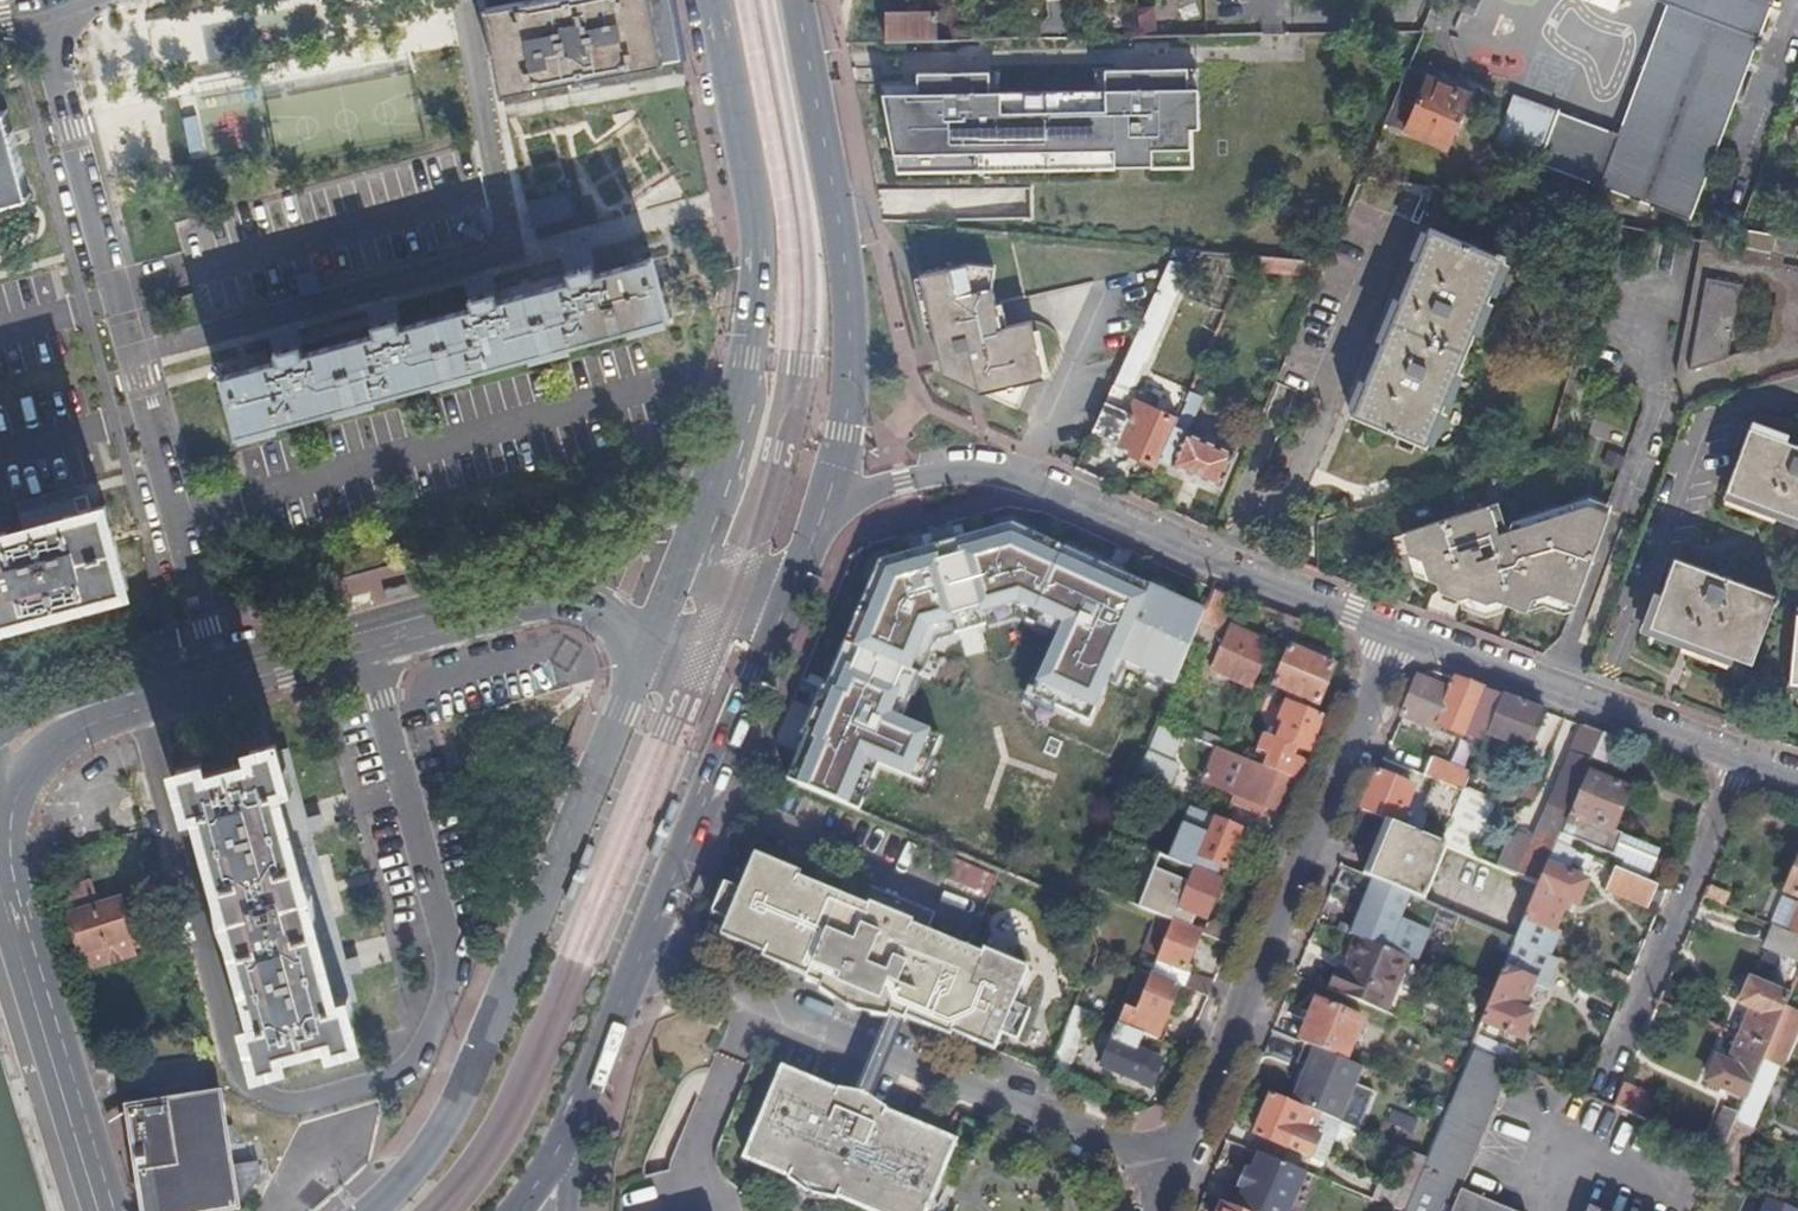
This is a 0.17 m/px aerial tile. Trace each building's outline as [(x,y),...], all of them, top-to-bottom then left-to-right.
[(644,0),(527,0),(488,7),(488,10),(496,8),(510,90),(503,92),(504,95),(656,65),(644,0)] [(656,65),(684,60),(673,0),(644,0),(656,65)] [(844,20),(887,15),(885,0),(842,0),(844,20)] [(1069,40),(1064,0),(1056,0),(1056,2),(1047,2),(1049,18),(1041,33),(1041,41),(1069,40)] [(1668,5),(1619,136),(1515,99),(1497,148),(1691,221),(1774,0),(1655,0),(1668,5)] [(1623,0),(1592,0),(1619,10),(1623,0)] [(946,16),(950,42),(979,42),(975,5),(945,8),(946,16)] [(496,8),(488,10),(503,92),(510,90),(496,8)] [(1141,39),(1158,38),(1154,11),(1137,13),(1141,39)] [(946,16),(887,17),(888,43),(950,42),(946,16)] [(1469,97),(1406,70),(1384,123),(1447,149),(1469,97)] [(916,85),(880,86),(895,165),(1113,161),(1113,168),(1151,167),(1151,160),(1188,159),(1187,132),(1197,132),(1196,91),(1186,91),(1186,71),(1104,73),(1104,93),(988,95),(988,75),(916,76),(916,85)] [(30,197),(5,112),(0,114),(0,205),(30,197)] [(198,116),(184,120),(194,155),(208,151),(198,116)] [(578,216),(569,189),(543,196),(527,200),(535,229),(578,216)] [(1774,256),(1778,238),(1742,231),(1736,249),(1774,256)] [(1425,448),(1505,257),(1498,254),(1496,259),(1428,232),(1352,418),(1425,448)] [(1778,238),(1774,256),(1778,257),(1797,261),(1797,241),(1778,238)] [(1775,265),(1778,257),(1774,256),(1736,249),(1700,242),(1674,374),(1687,407),(1797,373),(1797,270),(1775,265)] [(518,287),(493,294),(488,279),(464,286),(470,311),(398,331),(391,306),(366,313),(372,337),(301,357),(294,333),(269,340),(276,364),(220,379),(236,438),(682,315),(666,257),(592,277),(585,253),(562,259),(565,274),(531,283),(518,287)] [(1319,278),(1325,266),(1250,259),(1244,271),(1319,278)] [(919,278),(934,347),(939,372),(941,377),(977,395),(978,397),(983,395),(1029,385),(1044,382),(1031,324),(1000,330),(991,293),(993,269),(964,267),(919,278)] [(1029,385),(983,395),(1016,412),(1029,385)] [(1178,421),(1160,462),(1221,489),(1236,454),(1188,433),(1204,400),(1190,394),(1178,421)] [(1131,456),(1157,467),(1160,462),(1178,421),(1136,403),(1131,415),(1106,404),(1093,433),(1133,451),(1131,456)] [(1750,429),(1726,493),(1797,518),(1797,446),(1750,429)] [(1483,489),(1479,479),(1470,482),(1473,492),(1483,489)] [(1498,534),(1489,506),(1402,534),(1409,556),(1421,561),(1427,581),(1435,584),(1438,592),(1449,596),(1459,600),(1468,598),(1484,604),(1496,603),(1525,614),(1530,602),(1548,596),(1574,606),(1609,515),(1587,507),(1498,534)] [(25,617),(25,614),(84,598),(85,601),(124,590),(119,570),(116,571),(105,529),(107,528),(102,508),(63,519),(63,523),(3,539),(3,536),(0,537),(0,624),(25,617)] [(1015,525),(880,564),(787,783),(925,840),(952,834),(976,822),(992,801),(1004,768),(1028,780),(1042,751),(1053,756),(1072,715),(1149,751),(1160,726),(1202,626),(1209,610),(1015,525)] [(1674,560),(1649,626),(1749,665),(1773,604),(1774,605),(1776,600),(1774,598),(1674,560)] [(1244,601),(1217,591),(1209,610),(1202,626),(1229,637),(1213,672),(1253,690),(1272,649),(1232,631),(1244,601)] [(1305,623),(1287,616),(1275,647),(1276,648),(1290,652),(1277,686),(1291,692),(1287,701),(1289,702),(1307,709),(1311,700),(1321,705),(1336,668),(1322,661),(1325,655),(1310,648),(1307,655),(1295,650),(1305,623)] [(1420,679),(1403,717),(1437,732),(1439,727),(1484,746),(1488,738),(1503,697),(1457,680),(1452,691),(1420,679)] [(1503,697),(1488,738),(1531,754),(1548,714),(1503,697)] [(1255,764),(1299,782),(1306,763),(1294,757),(1298,748),(1311,753),(1316,741),(1326,717),(1307,709),(1289,702),(1274,739),(1267,737),(1255,764)] [(1149,751),(1134,787),(1162,799),(1168,785),(1169,785),(1190,739),(1160,726),(1149,751)] [(1538,836),(1520,878),(1541,887),(1559,844),(1562,837),(1587,775),(1593,760),(1604,735),(1585,728),(1538,836)] [(1626,743),(1604,735),(1593,760),(1616,769),(1626,743)] [(349,974),(341,949),(296,780),(305,778),(295,741),(253,753),(257,768),(245,772),(243,766),(218,773),(219,779),(207,782),(202,767),(180,773),(190,813),(201,811),(208,841),(201,843),(203,852),(211,850),(217,873),(208,875),(215,900),(224,898),(232,926),(223,929),(230,954),(238,952),(247,983),(239,986),(241,995),(249,993),(258,1024),(249,1027),(259,1068),(282,1061),(278,1046),(290,1042),(292,1048),(317,1041),(316,1036),(329,1032),(333,1048),(357,1042),(353,1027),(362,1025),(349,974)] [(1232,755),(1222,751),(1208,784),(1285,815),(1299,782),(1255,764),(1232,755)] [(1433,762),(1426,778),(1436,783),(1465,795),(1471,778),(1433,762)] [(1379,775),(1363,813),(1393,826),(1399,828),(1414,789),(1379,775)] [(1631,793),(1587,775),(1562,837),(1616,859),(1624,838),(1614,834),(1615,833),(1631,793)] [(1436,783),(1414,834),(1444,846),(1465,795),(1436,783)] [(1201,859),(1215,820),(1189,809),(1167,861),(1195,872),(1201,859)] [(1244,831),(1215,820),(1201,859),(1217,865),(1228,870),(1244,831)] [(1370,881),(1374,882),(1412,898),(1425,903),(1448,848),(1444,846),(1414,834),(1399,828),(1393,826),(1370,881)] [(1663,852),(1615,833),(1614,834),(1624,838),(1616,859),(1613,867),(1617,869),(1651,882),(1663,852)] [(1559,844),(1541,887),(1517,941),(1516,943),(1551,958),(1560,935),(1556,932),(1568,903),(1578,907),(1588,884),(1568,875),(1573,865),(1589,872),(1595,859),(1559,844)] [(1178,911),(1195,872),(1167,861),(1161,858),(1138,911),(1159,919),(1191,932),(1197,919),(1178,911)] [(1217,865),(1201,859),(1195,872),(1211,878),(1217,865)] [(928,935),(854,903),(755,862),(723,938),(765,956),(841,988),(846,994),(856,998),(867,1003),(876,1003),(908,1016),(995,1051),(1027,976),(928,935)] [(1659,886),(1651,882),(1617,869),(1608,892),(1650,909),(1659,886)] [(1787,895),(1797,900),(1797,869),(1787,895)] [(1178,911),(1197,919),(1206,922),(1222,883),(1211,878),(1195,872),(1178,911)] [(67,887),(71,909),(100,904),(96,881),(67,887)] [(1351,937),(1359,940),(1409,960),(1420,965),(1433,933),(1404,922),(1412,898),(1374,882),(1351,937)] [(854,903),(928,935),(935,916),(862,885),(854,903)] [(122,899),(71,915),(83,950),(86,949),(92,968),(135,954),(130,936),(132,935),(122,899)] [(1776,930),(1797,939),(1797,912),(1791,928),(1779,923),(1776,930)] [(1159,960),(1158,964),(1186,974),(1201,937),(1191,932),(1159,919),(1149,946),(1163,950),(1159,960)] [(1773,928),(1765,948),(1797,963),(1797,939),(1776,930),(1773,928)] [(1343,977),(1336,995),(1386,1016),(1409,960),(1359,940),(1349,965),(1352,966),(1347,978),(1343,977)] [(1505,972),(1494,997),(1483,1024),(1490,1027),(1488,1031),(1500,1036),(1502,1032),(1523,1041),(1532,1017),(1521,1013),(1534,983),(1539,985),(1551,958),(1516,943),(1505,972)] [(341,949),(349,974),(358,971),(351,946),(341,949)] [(1146,954),(1159,960),(1163,950),(1149,946),(1146,954)] [(763,960),(807,978),(846,994),(841,988),(765,956),(763,960)] [(1180,988),(1185,989),(1190,976),(1186,974),(1158,964),(1152,976),(1180,988)] [(1144,1037),(1159,1042),(1180,988),(1152,976),(1136,1014),(1126,1011),(1119,1027),(1144,1037)] [(1185,989),(1209,999),(1214,985),(1190,976),(1185,989)] [(905,1023),(907,1020),(867,1003),(856,998),(846,994),(807,978),(806,982),(821,988),(819,993),(831,1005),(844,1003),(845,1006),(853,1012),(860,1013),(864,1011),(870,1021),(889,1021),(890,1017),(897,1020),(905,1023)] [(1754,1013),(1743,1039),(1768,1051),(1786,1008),(1789,1001),(1752,985),(1743,1007),(1754,1013)] [(867,1003),(907,1020),(908,1016),(876,1003),(867,1003)] [(1364,1022),(1317,1003),(1300,1044),(1306,1047),(1347,1063),(1364,1022)] [(1768,1051),(1762,1063),(1776,1069),(1781,1071),(1797,1030),(1797,1013),(1786,1008),(1768,1051)] [(1047,1078),(1065,1085),(1093,1017),(1076,1010),(1047,1078)] [(719,1032),(725,1020),(704,1011),(699,1023),(719,1032)] [(1119,1027),(1118,1027),(1101,1069),(1151,1089),(1157,1073),(1147,1068),(1151,1057),(1139,1051),(1144,1037),(1119,1027)] [(1477,1038),(1472,1049),(1514,1068),(1519,1070),(1524,1057),(1477,1038)] [(1768,1051),(1743,1039),(1730,1067),(1719,1062),(1709,1084),(1746,1100),(1751,1091),(1762,1063),(1768,1051)] [(1361,1070),(1347,1063),(1306,1047),(1298,1065),(1308,1070),(1293,1105),(1324,1117),(1340,1125),(1361,1070)] [(1463,1192),(1514,1068),(1472,1049),(1472,1051),(1450,1106),(1428,1161),(1414,1195),(1407,1210),(1508,1210),(1463,1192)] [(1147,1068),(1157,1073),(1162,1061),(1151,1057),(1147,1068)] [(1764,1097),(1776,1069),(1762,1063),(1751,1091),(1764,1097)] [(798,1077),(783,1071),(746,1160),(790,1179),(788,1182),(798,1189),(799,1188),(807,1188),(815,1191),(825,1197),(827,1201),(838,1203),(840,1200),(866,1210),(929,1210),(958,1144),(888,1115),(889,1112),(879,1105),(878,1106),(865,1101),(851,1094),(851,1093),(839,1091),(838,1094),(798,1077)] [(231,1165),(220,1091),(190,1094),(189,1085),(156,1091),(157,1099),(129,1104),(145,1210),(203,1210),(237,1206),(231,1165)] [(1624,1087),(1614,1110),(1651,1126),(1661,1103),(1624,1087)] [(1751,1091),(1746,1100),(1739,1118),(1736,1123),(1750,1129),(1764,1097),(1751,1091)] [(1293,1105),(1273,1096),(1256,1137),(1313,1161),(1323,1139),(1316,1136),(1324,1117),(1293,1105)] [(1722,1156),(1736,1123),(1739,1118),(1725,1112),(1709,1150),(1722,1156)] [(1300,1171),(1254,1152),(1232,1207),(1240,1210),(1285,1210),(1300,1171)] [(1409,1153),(1395,1187),(1414,1195),(1428,1161),(1409,1153)] [(231,1165),(237,1206),(261,1174),(258,1161),(231,1165)] [(1713,1178),(1732,1186),(1735,1178),(1717,1170),(1713,1178)] [(1374,1203),(1394,1210),(1407,1210),(1414,1195),(1395,1187),(1383,1182),(1374,1203)]
